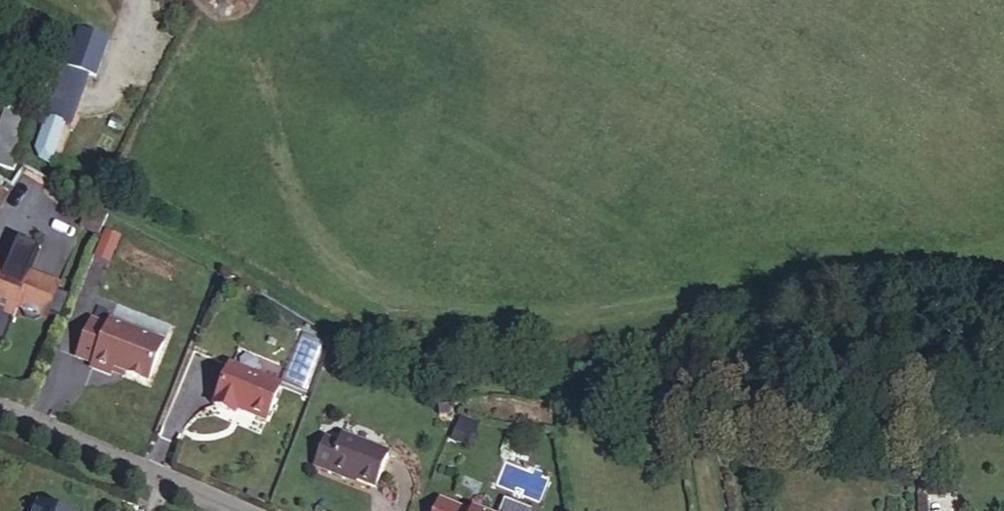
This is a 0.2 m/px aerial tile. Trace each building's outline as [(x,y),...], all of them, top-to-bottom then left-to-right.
[(78,28),(65,66),(93,76),(107,38),(78,28)] [(70,110),(52,103),(37,146),(41,158),(51,163),(70,110)] [(0,139),(0,167),(15,171),(34,122),(9,113),(0,139)] [(11,196),(0,190),(0,218),(11,196)] [(112,264),(121,238),(106,233),(97,258),(112,264)] [(7,270),(5,273),(26,281),(27,277),(7,270)] [(12,323),(16,312),(46,324),(59,290),(27,277),(26,281),(5,273),(0,271),(0,318),(12,323)] [(106,329),(90,323),(76,362),(112,375),(113,372),(115,367),(126,372),(150,381),(163,344),(108,325),(106,329)] [(269,419),(283,383),(232,364),(216,405),(238,413),(239,409),(269,419)] [(126,372),(115,367),(113,372),(125,377),(126,372)] [(344,440),(335,466),(380,482),(392,447),(348,431),(344,440)] [(335,466),(344,440),(331,435),(321,461),(335,466)] [(445,495),(438,510),(490,510),(478,506),(476,509),(445,495)] [(537,510),(512,499),(507,510),(537,510)] [(39,502),(35,510),(60,510),(39,502)]
